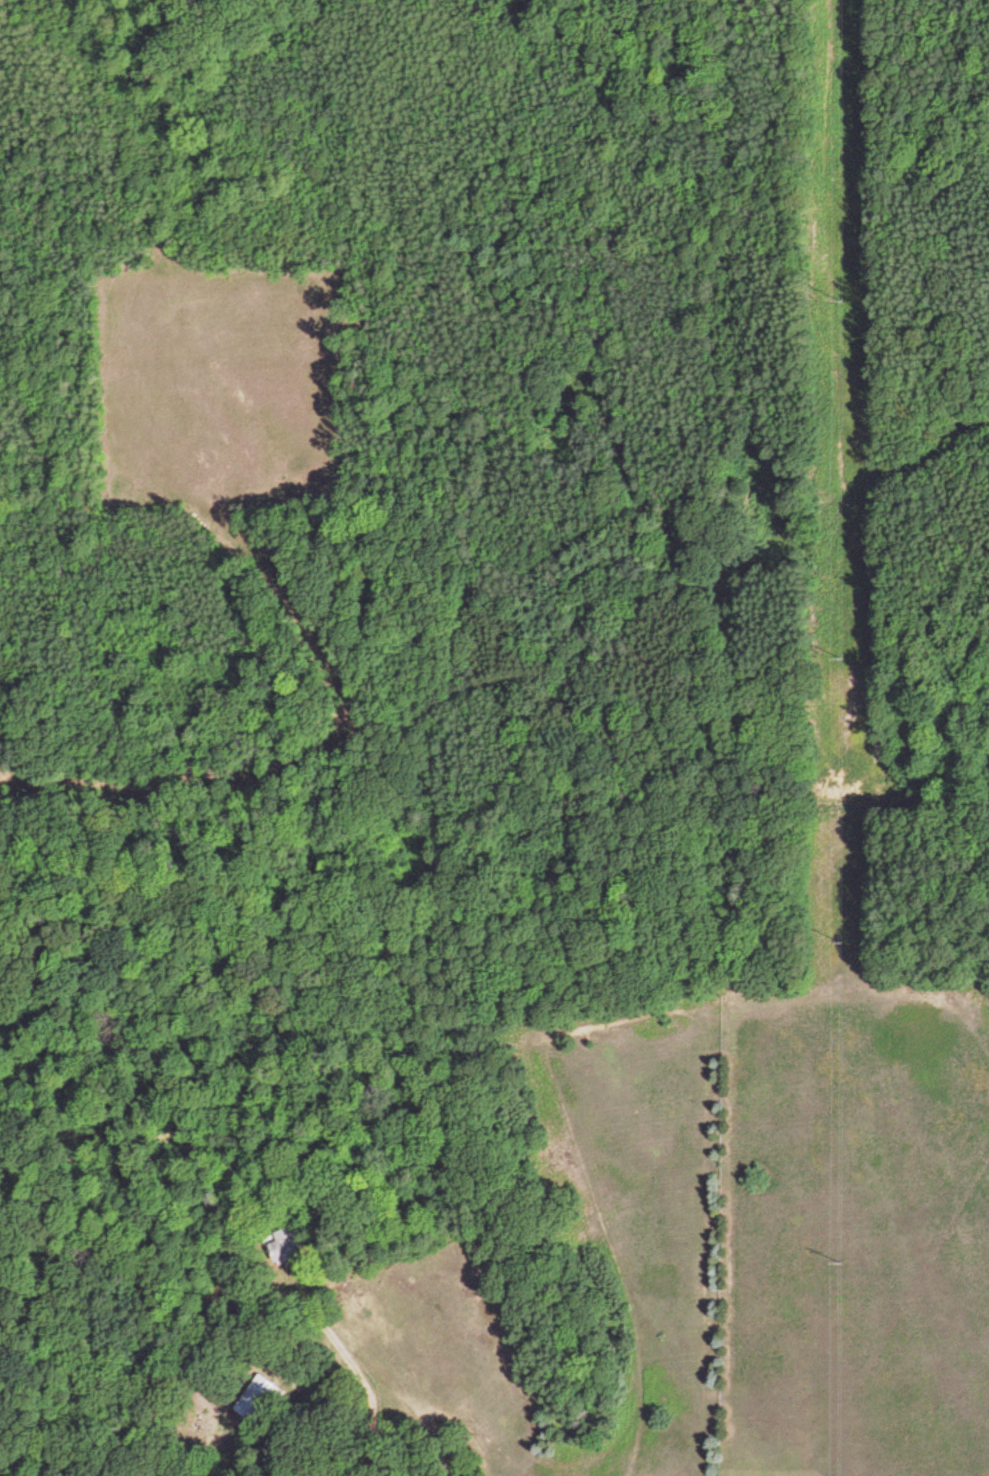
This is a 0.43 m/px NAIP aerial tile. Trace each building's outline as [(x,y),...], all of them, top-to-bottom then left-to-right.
[(274,1265),(303,1256),(294,1228),(265,1237),(274,1265)]
